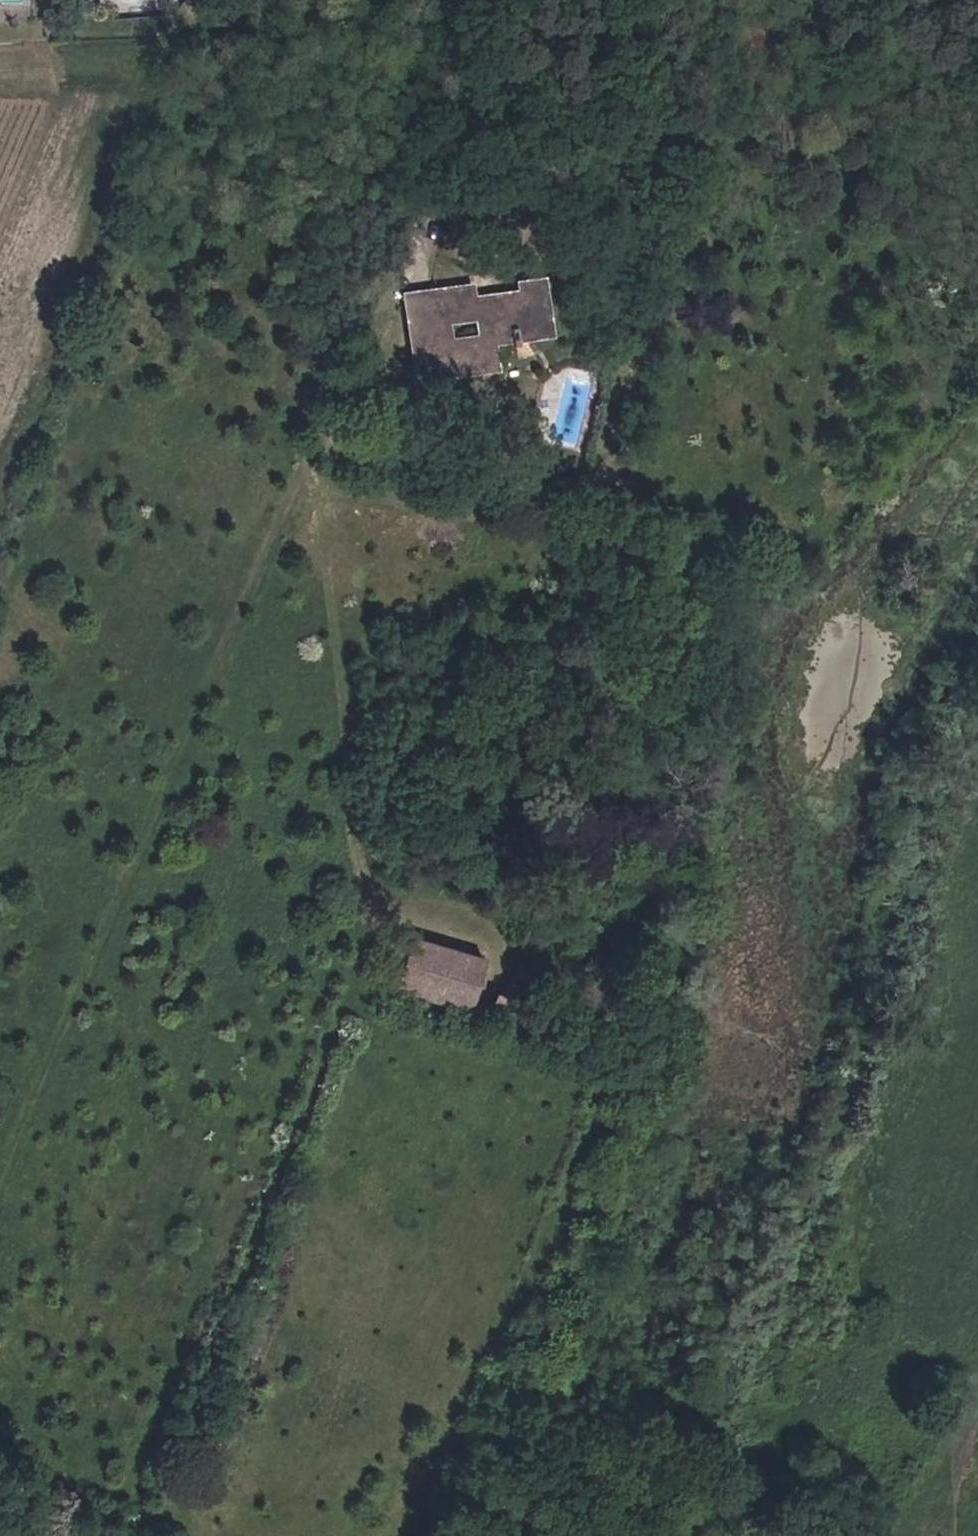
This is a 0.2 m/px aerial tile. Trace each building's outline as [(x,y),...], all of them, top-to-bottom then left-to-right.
[(410,300),(420,367),(440,364),(442,376),(494,370),(494,364),(492,348),(528,342),(550,340),(546,285),(523,288),(524,302),(478,306),(476,293),(410,300)] [(528,342),(492,348),(494,364),(530,359),(528,342)] [(492,972),(421,950),(404,1001),(477,1023),(492,972)]
